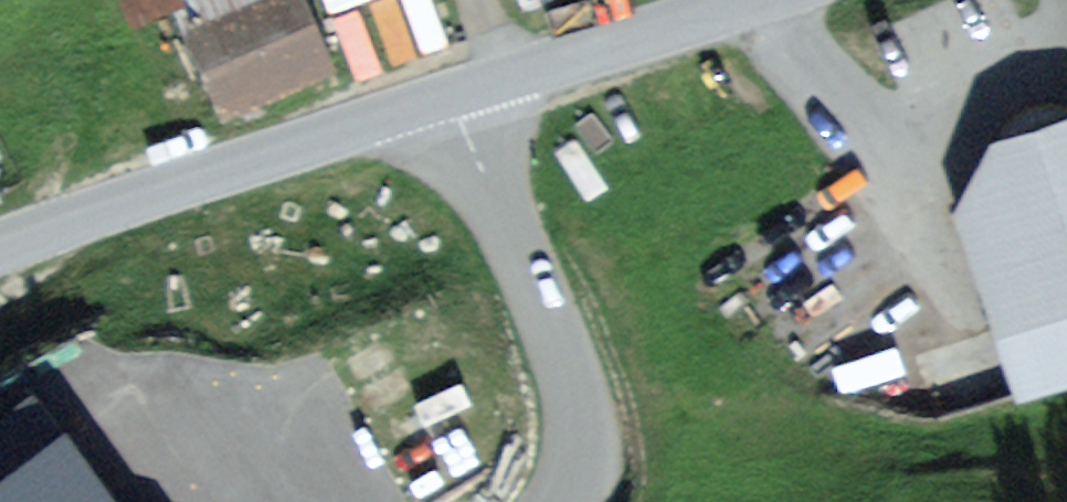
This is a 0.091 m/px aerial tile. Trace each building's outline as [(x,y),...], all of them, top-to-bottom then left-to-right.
[(228,105),(337,61),(330,44),(424,6),(421,0),(185,0),(228,105)] [(1035,378),(1066,367),(1066,118),(995,142),(968,198),(1035,378)] [(73,392),(0,436),(0,501),(139,501),(73,392)] [(430,430),(379,448),(398,501),(457,501),(430,430)]
